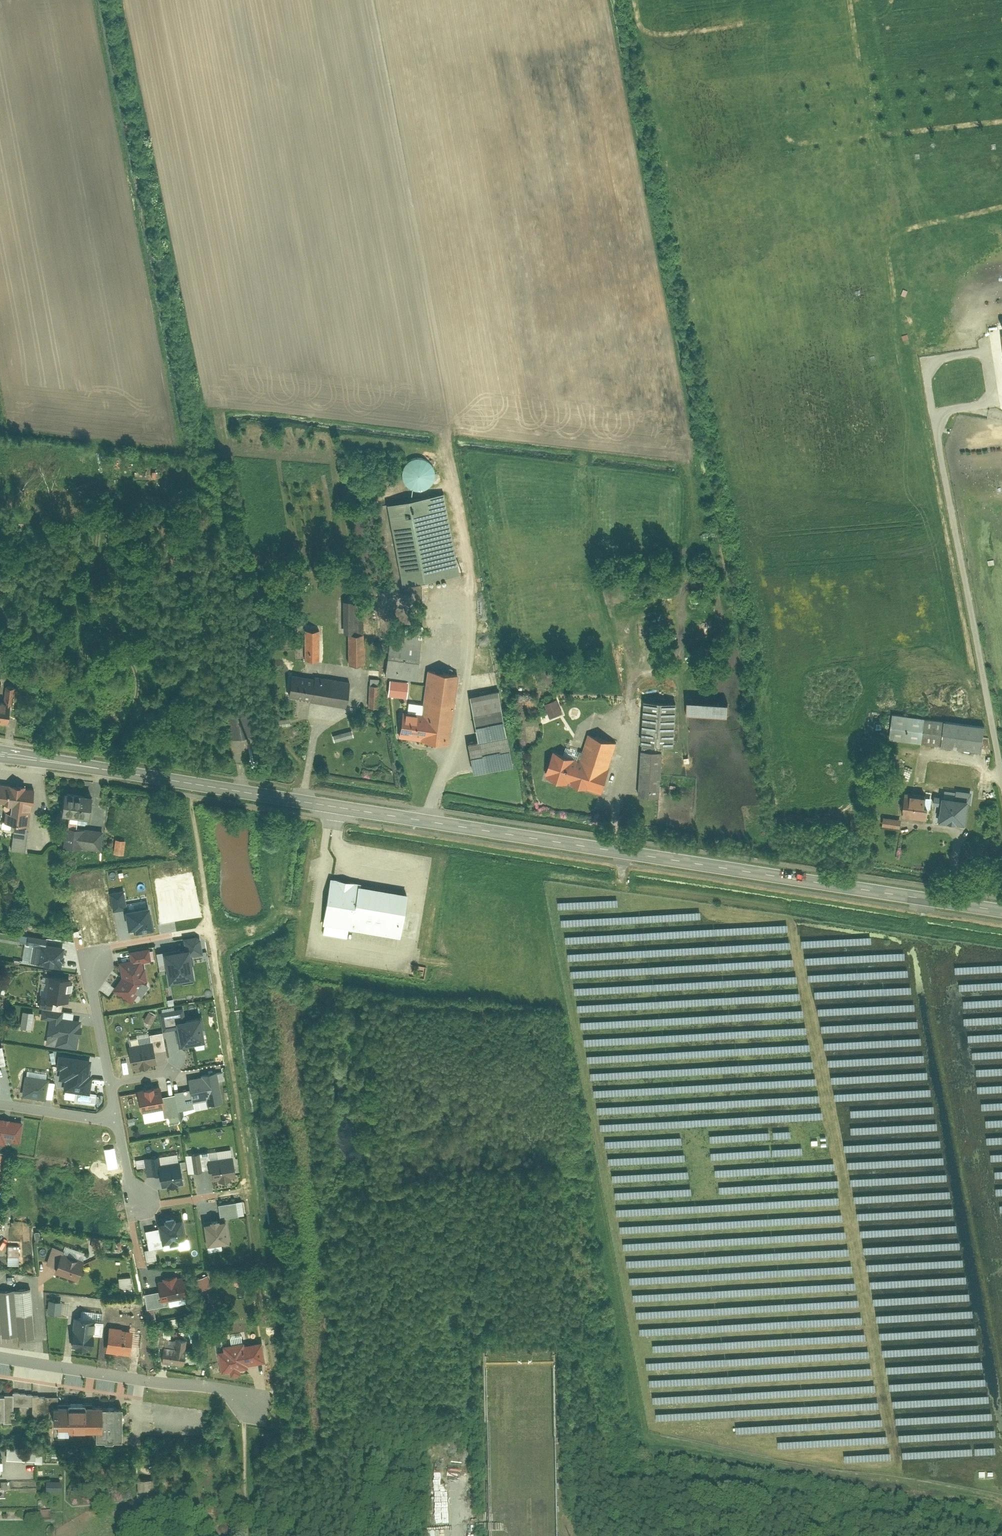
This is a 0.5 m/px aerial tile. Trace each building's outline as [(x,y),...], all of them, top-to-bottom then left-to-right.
[(403,480),(407,485),(412,489),(417,490),(423,489),(429,486),(433,482),(435,476),(435,471),(433,465),(430,461),(425,458),(420,457),(415,457),(409,459),(405,463),(402,469),(402,475),(403,480)] [(443,493),(387,503),(403,583),(459,573),(443,493)] [(355,600),(343,600),(344,632),(348,632),(355,632),(355,600)] [(392,625),(385,674),(417,678),(424,625),(417,624),(416,628),(392,625)] [(305,629),(305,658),(319,658),(320,629),(305,629)] [(348,663),(365,662),(364,632),(355,632),(348,632),(348,663)] [(403,709),(399,735),(448,742),(458,673),(428,669),(421,712),(403,709)] [(315,677),(292,673),(289,695),(312,698),(311,700),(345,706),(350,681),(315,675),(315,677)] [(390,679),(388,694),(407,697),(409,681),(390,679)] [(379,684),(369,684),(369,713),(378,713),(379,684)] [(14,687),(6,686),(4,702),(10,702),(12,703),(14,687)] [(474,771),(514,763),(500,689),(470,695),(478,739),(468,741),(474,771)] [(545,703),(551,718),(563,713),(557,698),(545,703)] [(677,701),(645,699),(643,742),(674,744),(677,701)] [(0,701),(0,719),(8,720),(10,702),(4,702),(0,701)] [(223,709),(228,737),(257,732),(252,704),(223,709)] [(888,737),(920,742),(924,717),(892,712),(888,737)] [(920,742),(940,744),(943,720),(924,717),(920,742)] [(984,725),(943,720),(940,744),(981,749),(984,725)] [(333,734),(334,740),(353,735),(352,729),(333,734)] [(553,750),(546,773),(549,773),(548,776),(568,782),(568,781),(601,791),(617,742),(590,734),(584,751),(582,759),(564,753),(553,750)] [(566,745),(564,753),(582,759),(584,751),(566,745)] [(639,794),(660,795),(663,750),(642,749),(639,794)] [(7,802),(4,819),(28,823),(34,789),(25,788),(25,784),(10,781),(10,784),(0,782),(0,801),(7,802)] [(932,814),(936,789),(919,787),(915,812),(932,814)] [(92,794),(64,791),(61,813),(69,814),(87,816),(89,816),(92,794)] [(939,819),(965,823),(968,799),(942,795),(939,819)] [(87,816),(69,814),(68,826),(81,828),(82,827),(85,827),(87,816)] [(900,818),(883,816),(881,824),(899,827),(900,818)] [(24,852),(28,823),(4,819),(3,826),(11,828),(11,830),(13,830),(10,850),(24,852)] [(68,826),(67,826),(64,844),(79,846),(79,845),(100,848),(103,830),(85,827),(82,827),(81,828),(68,826)] [(125,840),(116,839),(114,852),(123,853),(125,840)] [(331,877),(323,921),(399,934),(406,892),(360,884),(360,882),(331,877)] [(113,912),(125,910),(127,910),(123,889),(109,891),(113,912)] [(127,910),(125,910),(128,928),(134,927),(135,932),(154,929),(150,905),(127,910)] [(183,937),(185,948),(188,947),(190,954),(203,953),(200,938),(195,935),(183,937)] [(29,966),(61,972),(65,950),(33,945),(29,966)] [(123,977),(114,989),(131,1001),(137,993),(134,992),(143,980),(145,982),(147,980),(144,968),(143,968),(141,961),(151,959),(148,946),(130,950),(131,959),(119,961),(123,977)] [(185,948),(163,951),(168,981),(193,977),(190,954),(188,947),(185,948)] [(71,978),(49,975),(45,998),(68,1001),(71,978)] [(44,1007),(42,1016),(49,1017),(45,1038),(47,1038),(47,1043),(76,1048),(78,1035),(79,1035),(81,1026),(79,1025),(80,1020),(72,1019),(73,1012),(44,1007)] [(163,1029),(178,1027),(177,1021),(185,1019),(182,1008),(160,1012),(163,1029)] [(23,1010),(21,1025),(31,1027),(33,1011),(23,1010)] [(152,1022),(156,1015),(150,1011),(145,1019),(152,1022)] [(178,1027),(181,1045),(204,1041),(200,1017),(185,1019),(177,1021),(178,1027)] [(152,1040),(154,1051),(165,1049),(162,1031),(150,1033),(151,1041),(152,1040)] [(133,1067),(156,1062),(154,1051),(152,1040),(151,1041),(128,1045),(133,1067)] [(91,1059),(58,1054),(56,1067),(60,1068),(58,1078),(64,1079),(63,1089),(89,1093),(93,1075),(88,1075),(91,1059)] [(208,1104),(222,1101),(216,1071),(203,1073),(204,1075),(188,1078),(193,1101),(207,1098),(208,1104)] [(49,1077),(25,1073),(22,1094),(45,1098),(49,1077)] [(163,1107),(164,1107),(162,1096),(160,1086),(154,1087),(154,1086),(145,1087),(145,1089),(137,1090),(142,1111),(163,1107)] [(164,1107),(163,1107),(164,1116),(178,1113),(174,1094),(162,1096),(164,1107)] [(4,1143),(4,1139),(19,1141),(22,1120),(0,1117),(0,1142),(4,1143)] [(194,1171),(209,1168),(208,1159),(209,1159),(208,1150),(190,1153),(194,1171)] [(147,1175),(160,1172),(159,1164),(161,1163),(159,1155),(144,1158),(147,1175)] [(236,1175),(232,1155),(209,1159),(208,1159),(209,1168),(210,1173),(213,1172),(214,1179),(220,1178),(221,1180),(231,1178),(230,1176),(236,1175)] [(160,1172),(162,1186),(184,1182),(180,1160),(161,1163),(159,1164),(160,1172)] [(244,1200),(236,1201),(238,1214),(246,1213),(244,1200)] [(236,1201),(218,1203),(220,1217),(238,1214),(236,1201)] [(186,1237),(182,1217),(175,1219),(175,1216),(165,1218),(165,1221),(158,1222),(159,1227),(163,1242),(170,1240),(170,1243),(179,1241),(178,1239),(186,1237)] [(211,1221),(204,1222),(207,1244),(230,1241),(226,1219),(220,1220),(219,1218),(211,1219),(211,1221)] [(163,1242),(159,1227),(145,1230),(149,1249),(164,1245),(163,1242)] [(18,1246),(8,1245),(8,1256),(18,1256),(18,1246)] [(54,1271),(78,1278),(83,1261),(63,1255),(65,1250),(52,1247),(46,1265),(56,1267),(54,1271)] [(162,1279),(157,1280),(159,1289),(161,1300),(168,1299),(186,1296),(182,1275),(176,1276),(176,1274),(162,1277),(162,1279)] [(121,1288),(132,1287),(131,1275),(120,1277),(121,1288)] [(199,1278),(202,1288),(211,1285),(208,1275),(199,1278)] [(0,1291),(0,1332),(3,1332),(4,1336),(19,1334),(20,1340),(37,1338),(32,1288),(0,1291)] [(169,1303),(168,1299),(161,1300),(159,1289),(144,1292),(146,1307),(169,1303)] [(57,1299),(49,1298),(47,1312),(55,1313),(57,1299)] [(95,1319),(75,1317),(71,1349),(91,1352),(95,1319)] [(133,1329),(108,1327),(106,1350),(131,1352),(133,1329)] [(175,1343),(164,1342),(162,1359),(184,1361),(186,1340),(176,1339),(175,1343)] [(245,1340),(224,1343),(225,1348),(219,1349),(222,1370),(231,1368),(232,1374),(242,1372),(241,1367),(249,1366),(249,1363),(266,1360),(262,1340),(245,1343),(245,1340)] [(61,1403),(61,1393),(0,1393),(0,1418),(10,1418),(10,1402),(34,1402),(34,1416),(60,1416),(60,1430),(95,1430),(104,1430),(104,1406),(104,1403),(61,1403)] [(104,1430),(95,1430),(95,1441),(122,1440),(122,1406),(104,1406),(104,1430)] [(12,1452),(12,1458),(36,1458),(36,1447),(8,1447),(8,1452),(12,1452)]
